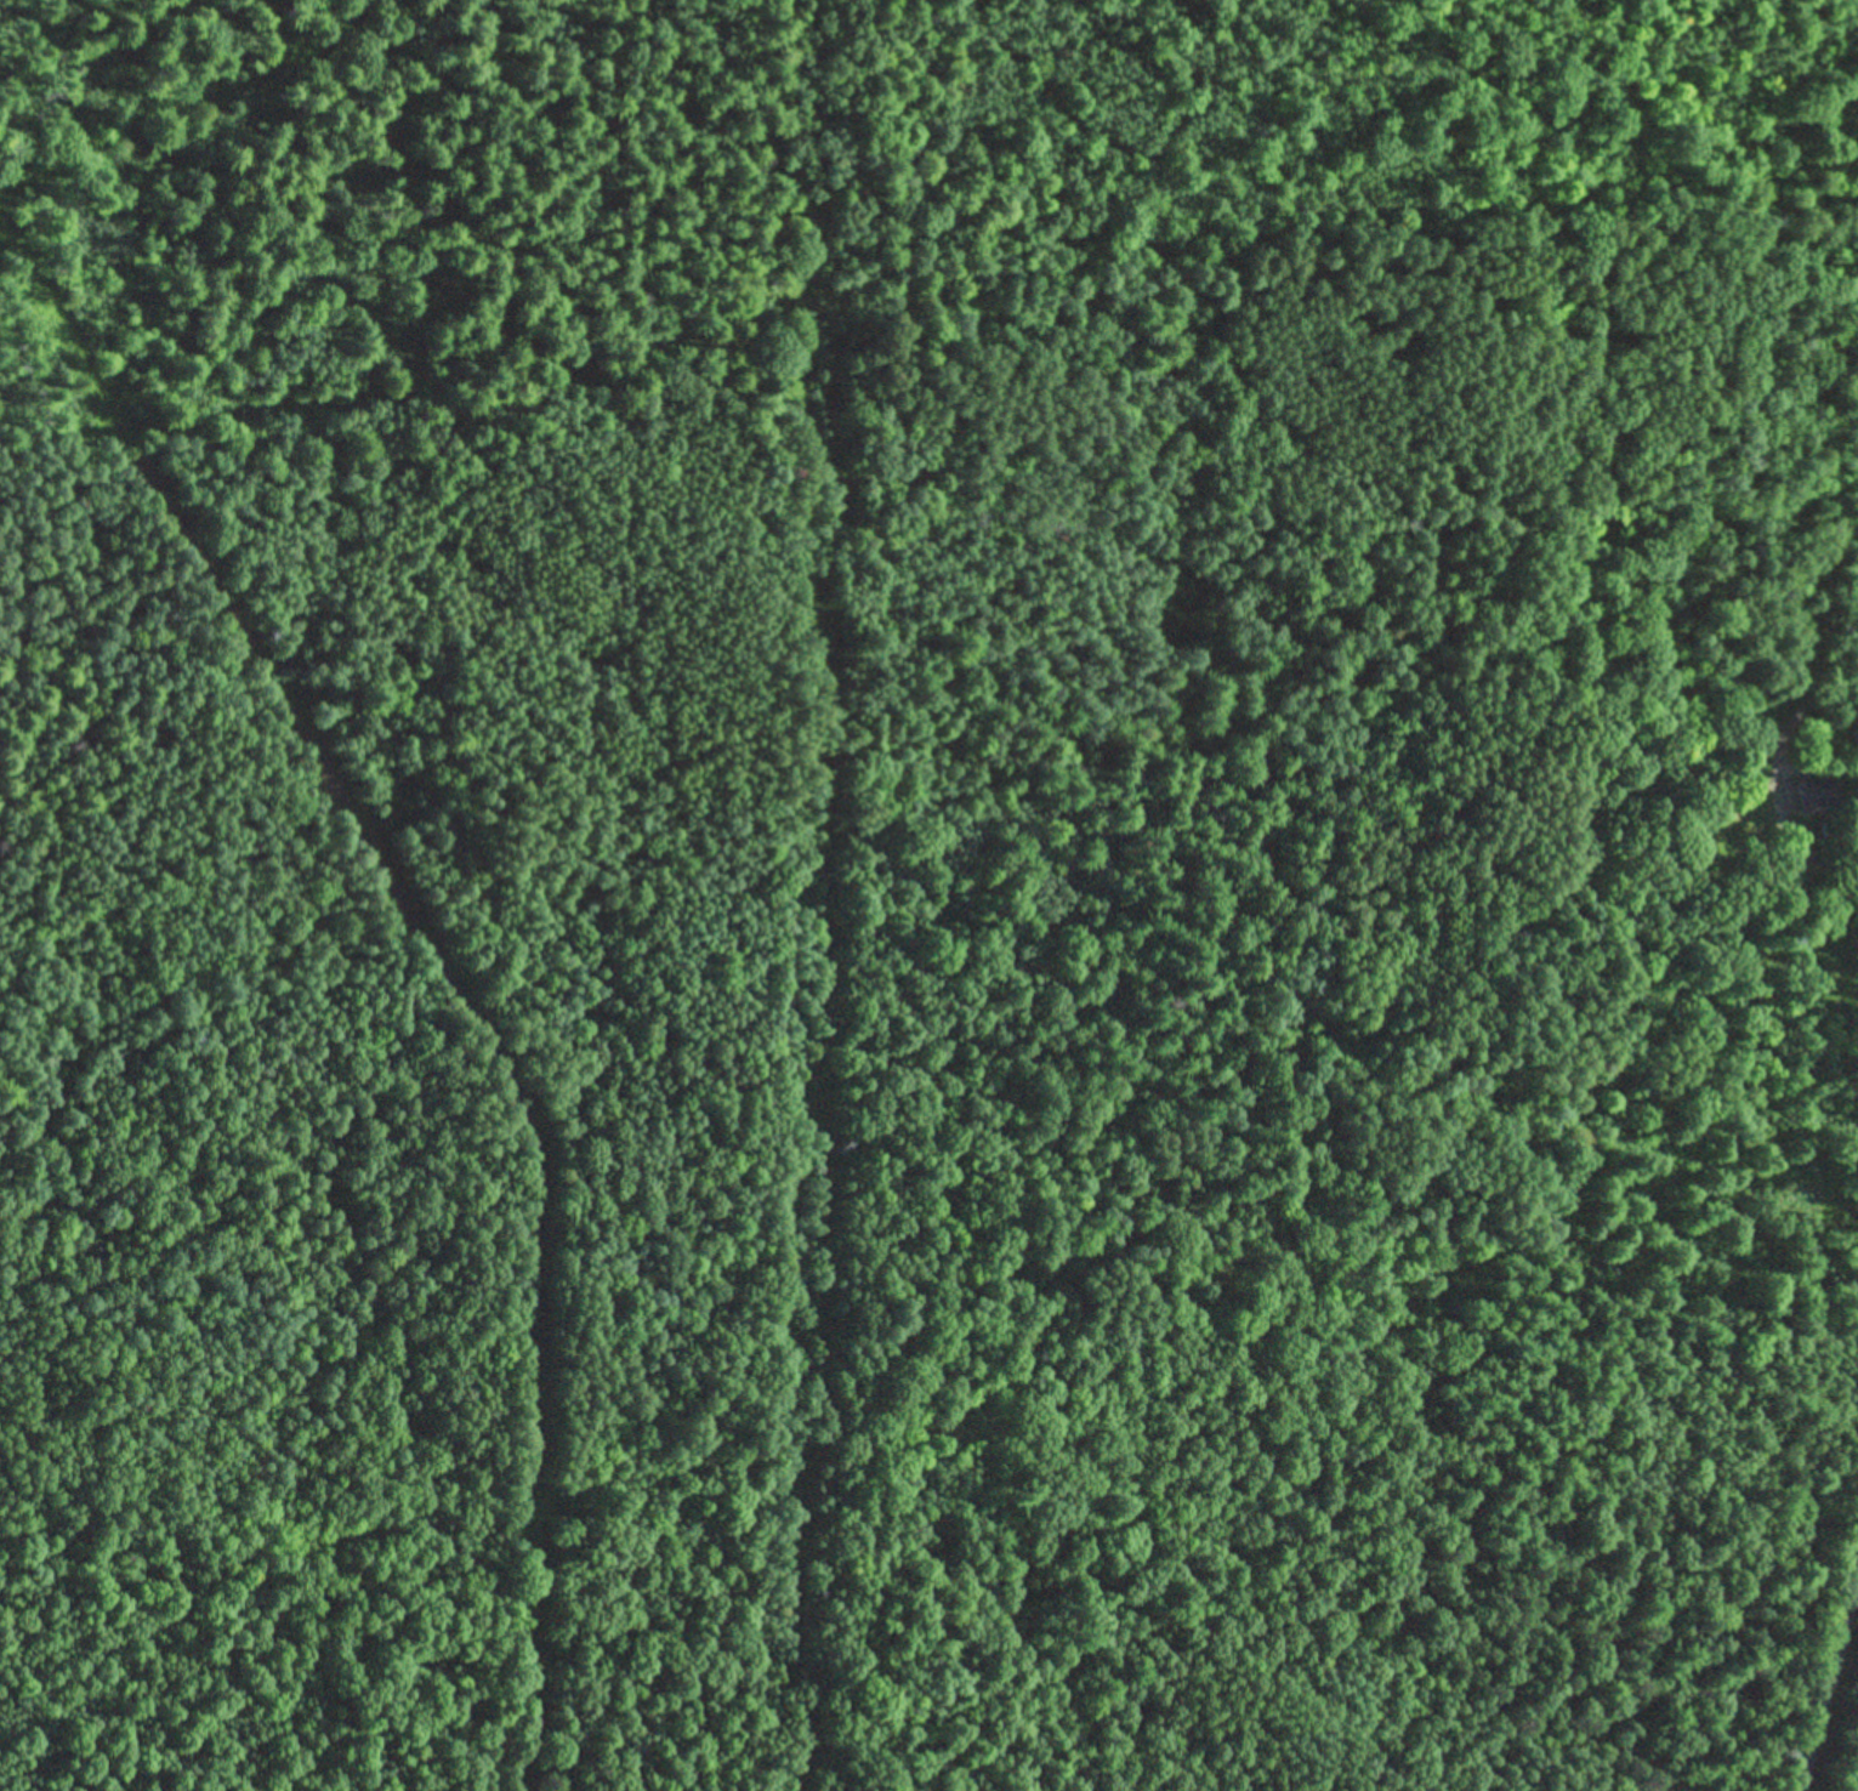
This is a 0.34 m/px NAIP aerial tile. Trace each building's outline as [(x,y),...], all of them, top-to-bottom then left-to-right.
[(1756,735),(1756,753),(1770,753),(1770,735),(1756,735)]
